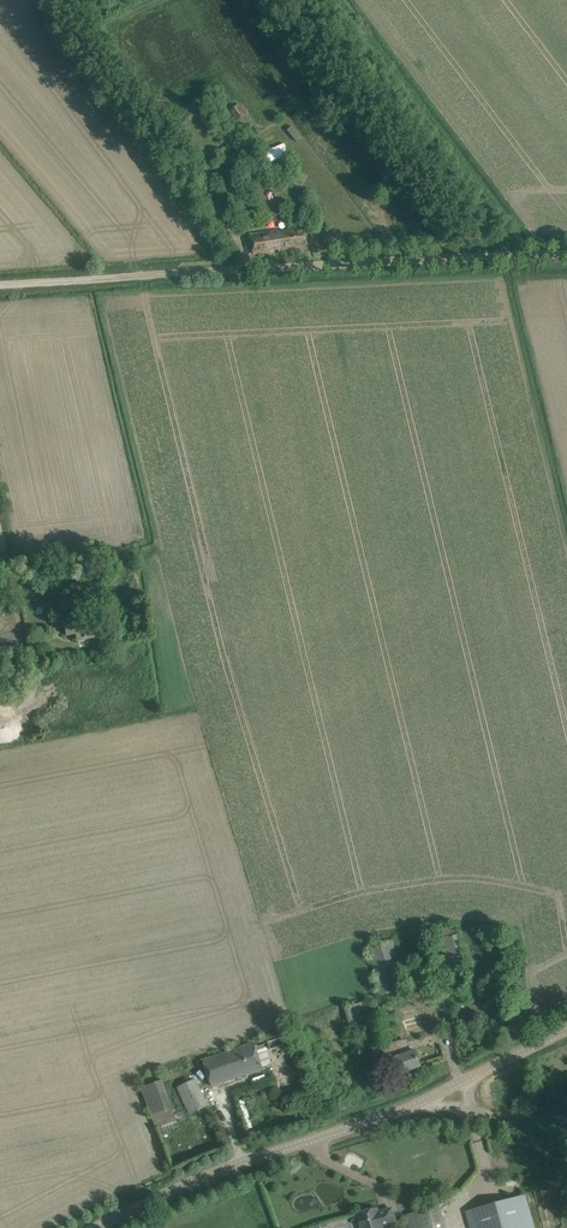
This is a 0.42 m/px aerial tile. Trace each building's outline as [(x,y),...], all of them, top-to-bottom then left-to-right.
[(211,207),(230,238),(236,234),(217,203),(211,207)] [(279,231),(252,233),(253,254),(271,252),(272,250),(279,249),(279,251),(296,250),(296,251),(309,250),(306,227),(290,228),(290,231),(280,232),(279,231)] [(74,617),(69,594),(59,597),(63,618),(62,618),(66,635),(75,633),(77,639),(95,636),(90,617),(84,618),(84,615),(74,617)] [(0,714),(0,741),(10,740),(5,713),(0,714)] [(432,941),(438,970),(464,963),(458,934),(432,941)] [(369,946),(380,995),(403,990),(392,941),(369,946)] [(452,989),(450,977),(435,981),(438,993),(452,989)] [(375,1018),(370,1000),(344,1007),(350,1025),(375,1018)] [(390,1042),(381,1045),(385,1056),(393,1053),(400,1073),(421,1066),(415,1051),(409,1053),(404,1040),(391,1043),(390,1042)] [(241,1048),(203,1060),(211,1086),(249,1073),(250,1074),(263,1069),(254,1043),(240,1047),(241,1048)] [(177,1120),(159,1072),(138,1079),(156,1127),(177,1120)] [(178,1088),(190,1114),(207,1106),(195,1080),(178,1088)] [(252,1095),(240,1099),(249,1129),(261,1126),(252,1095)] [(466,1211),(471,1227),(534,1227),(525,1195),(466,1211)] [(412,1227),(445,1227),(439,1206),(408,1214),(412,1227)] [(361,1227),(382,1227),(382,1226),(396,1223),(392,1208),(378,1212),(377,1208),(357,1214),(361,1227)]
